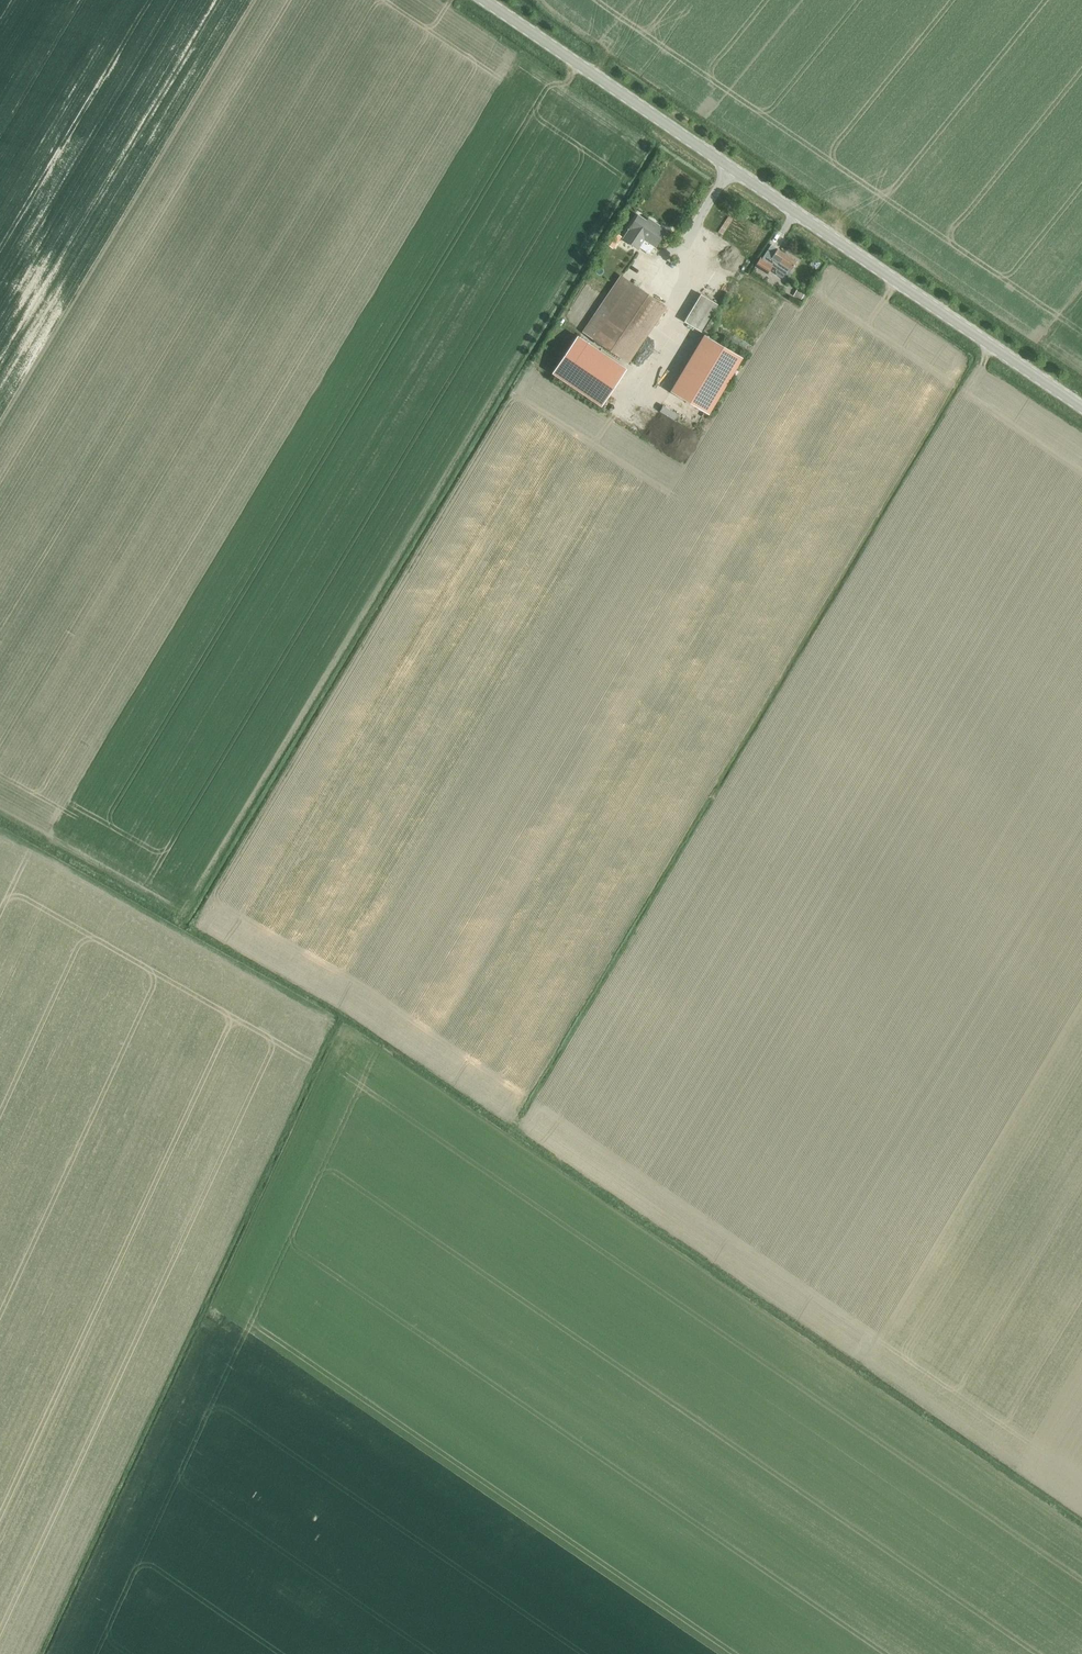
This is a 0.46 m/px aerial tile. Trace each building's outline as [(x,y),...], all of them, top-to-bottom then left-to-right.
[(638,215),(629,229),(623,238),(638,249),(639,247),(649,253),(654,246),(655,247),(666,230),(652,220),(650,223),(638,215)] [(726,236),(735,220),(730,217),(721,233),(726,236)] [(760,258),(755,266),(767,274),(772,266),(776,269),(776,271),(775,273),(777,275),(780,277),(782,277),(784,277),(786,275),(788,276),(797,261),(771,245),(769,246),(762,259),(760,258)] [(719,275),(717,282),(724,285),(727,277),(719,275)] [(583,331),(628,362),(666,307),(620,276),(583,331)] [(684,321),(701,331),(717,304),(700,294),(684,321)] [(671,392),(708,414),(742,357),(705,335),(671,392)] [(577,336),(552,373),(601,406),(626,368),(577,336)]
